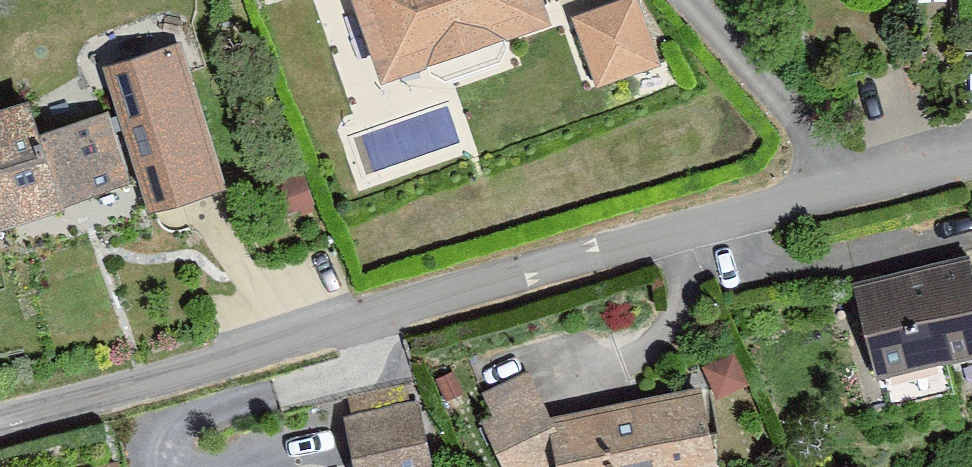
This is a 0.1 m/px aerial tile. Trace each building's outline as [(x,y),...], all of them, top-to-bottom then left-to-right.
[(383,75),(544,19),(537,0),(357,0),(383,75)] [(632,0),(576,20),(599,81),(655,61),(632,0)] [(175,48),(109,68),(152,206),(218,185),(175,48)] [(0,113),(0,216),(124,176),(105,118),(35,140),(24,106),(0,113)] [(845,281),(867,383),(971,360),(971,301),(962,256),(845,281)] [(532,420),(542,466),(708,466),(690,385),(532,420)] [(351,409),(357,466),(437,466),(430,400),(351,409)]
